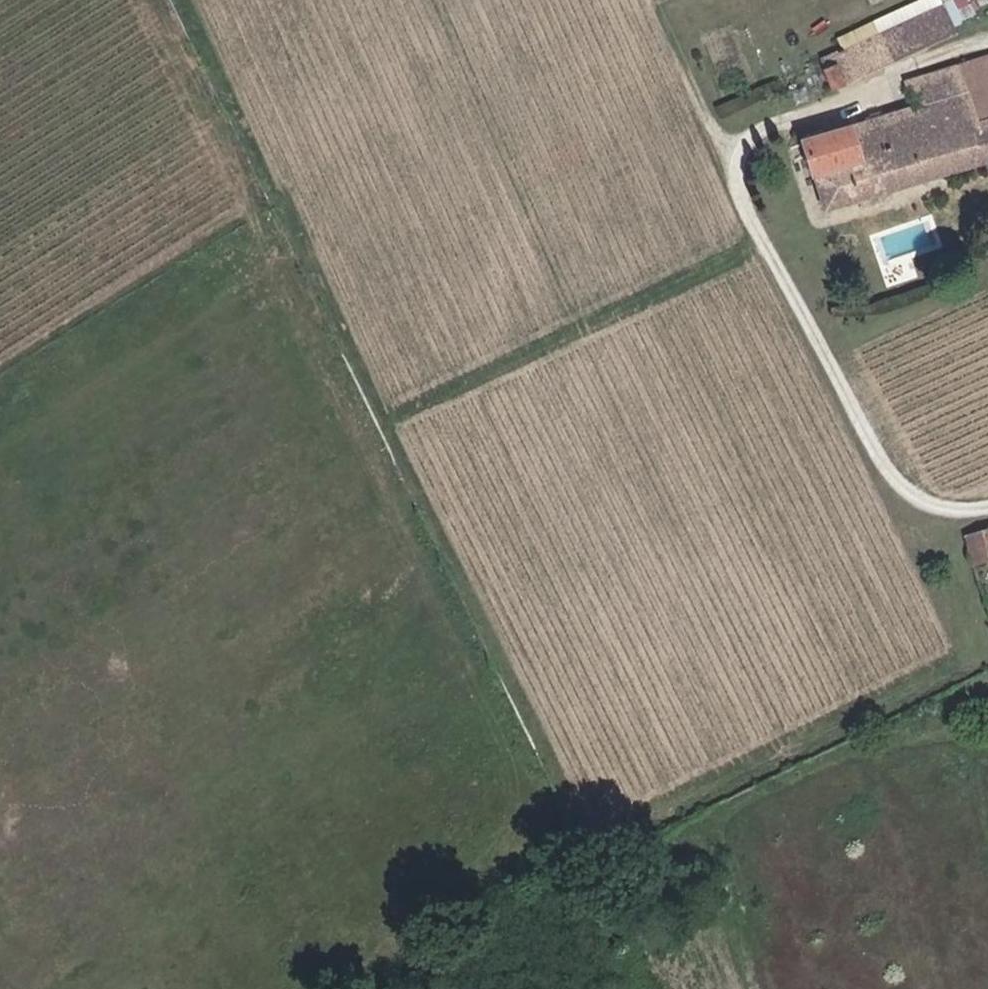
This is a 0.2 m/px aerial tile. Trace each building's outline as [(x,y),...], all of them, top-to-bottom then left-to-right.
[(849,53),(885,38),(899,68),(955,45),(945,15),(941,0),(933,0),(845,40),(849,53)] [(899,68),(885,38),(849,53),(829,61),(842,92),(899,68)] [(961,79),(974,126),(987,122),(987,79),(986,73),(961,79)] [(803,143),(820,213),(987,168),(987,122),(974,126),(961,79),(911,93),(915,113),(803,143)] [(960,573),(987,564),(987,563),(983,548),(980,537),(978,530),(978,528),(971,529),(958,532),(953,533),(948,540),(956,560),(956,562),(959,571),(960,573)] [(653,934),(648,926),(633,933),(638,941),(653,934)]
